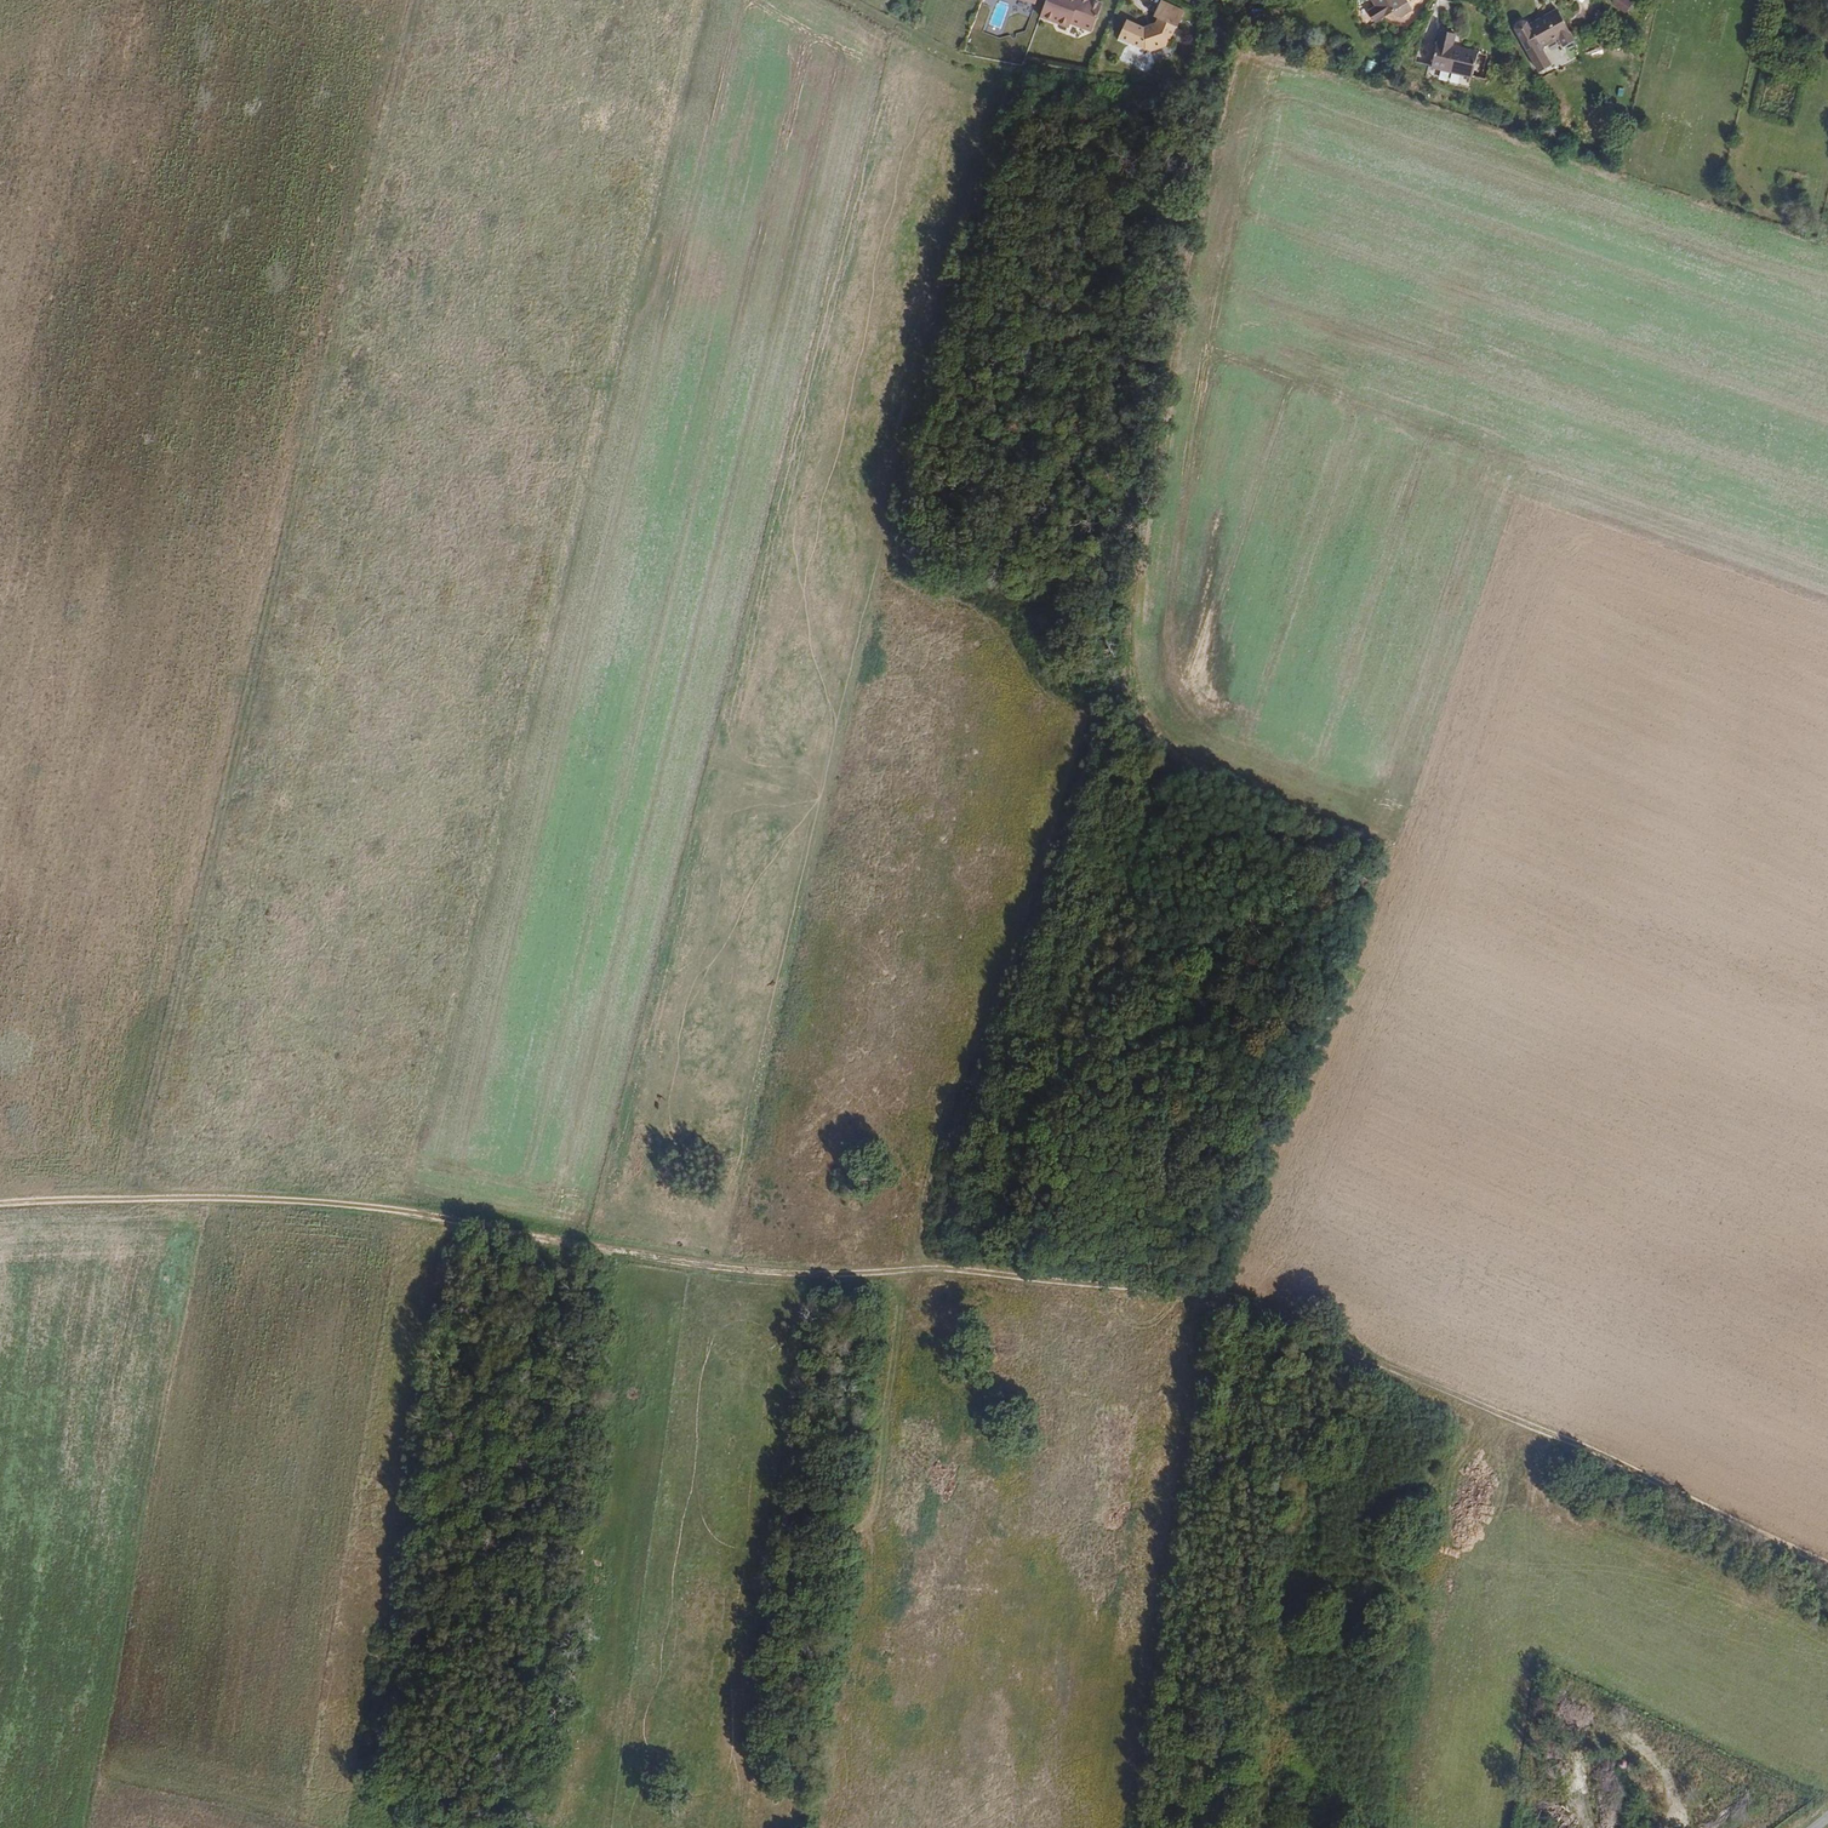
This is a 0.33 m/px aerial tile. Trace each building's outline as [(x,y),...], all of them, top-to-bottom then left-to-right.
[(1091,0),(1046,0),(1040,17),(1054,22),(1056,18),(1068,23),(1080,28),(1081,24),(1094,28),(1103,5),(1091,0)] [(1399,0),(1372,0),(1377,7),(1370,12),(1377,23),(1390,15),(1395,23),(1409,15),(1399,0)] [(1629,0),(1615,0),(1612,3),(1624,13),(1632,2),(1629,0)] [(1168,47),(1176,28),(1178,29),(1185,12),(1161,1),(1154,18),(1158,20),(1156,24),(1144,28),(1127,21),(1120,36),(1126,39),(1127,43),(1149,53),(1168,47)] [(1575,40),(1557,9),(1528,25),(1527,22),(1524,21),(1521,22),(1518,23),(1515,26),(1515,29),(1539,72),(1551,65),(1542,50),(1561,40),(1565,46),(1575,40)] [(1068,23),(1056,18),(1054,22),(1067,27),(1068,23)] [(1094,28),(1081,24),(1080,28),(1092,32),(1094,28)] [(1473,77),(1479,50),(1452,44),(1455,34),(1438,30),(1430,67),(1473,77)]
